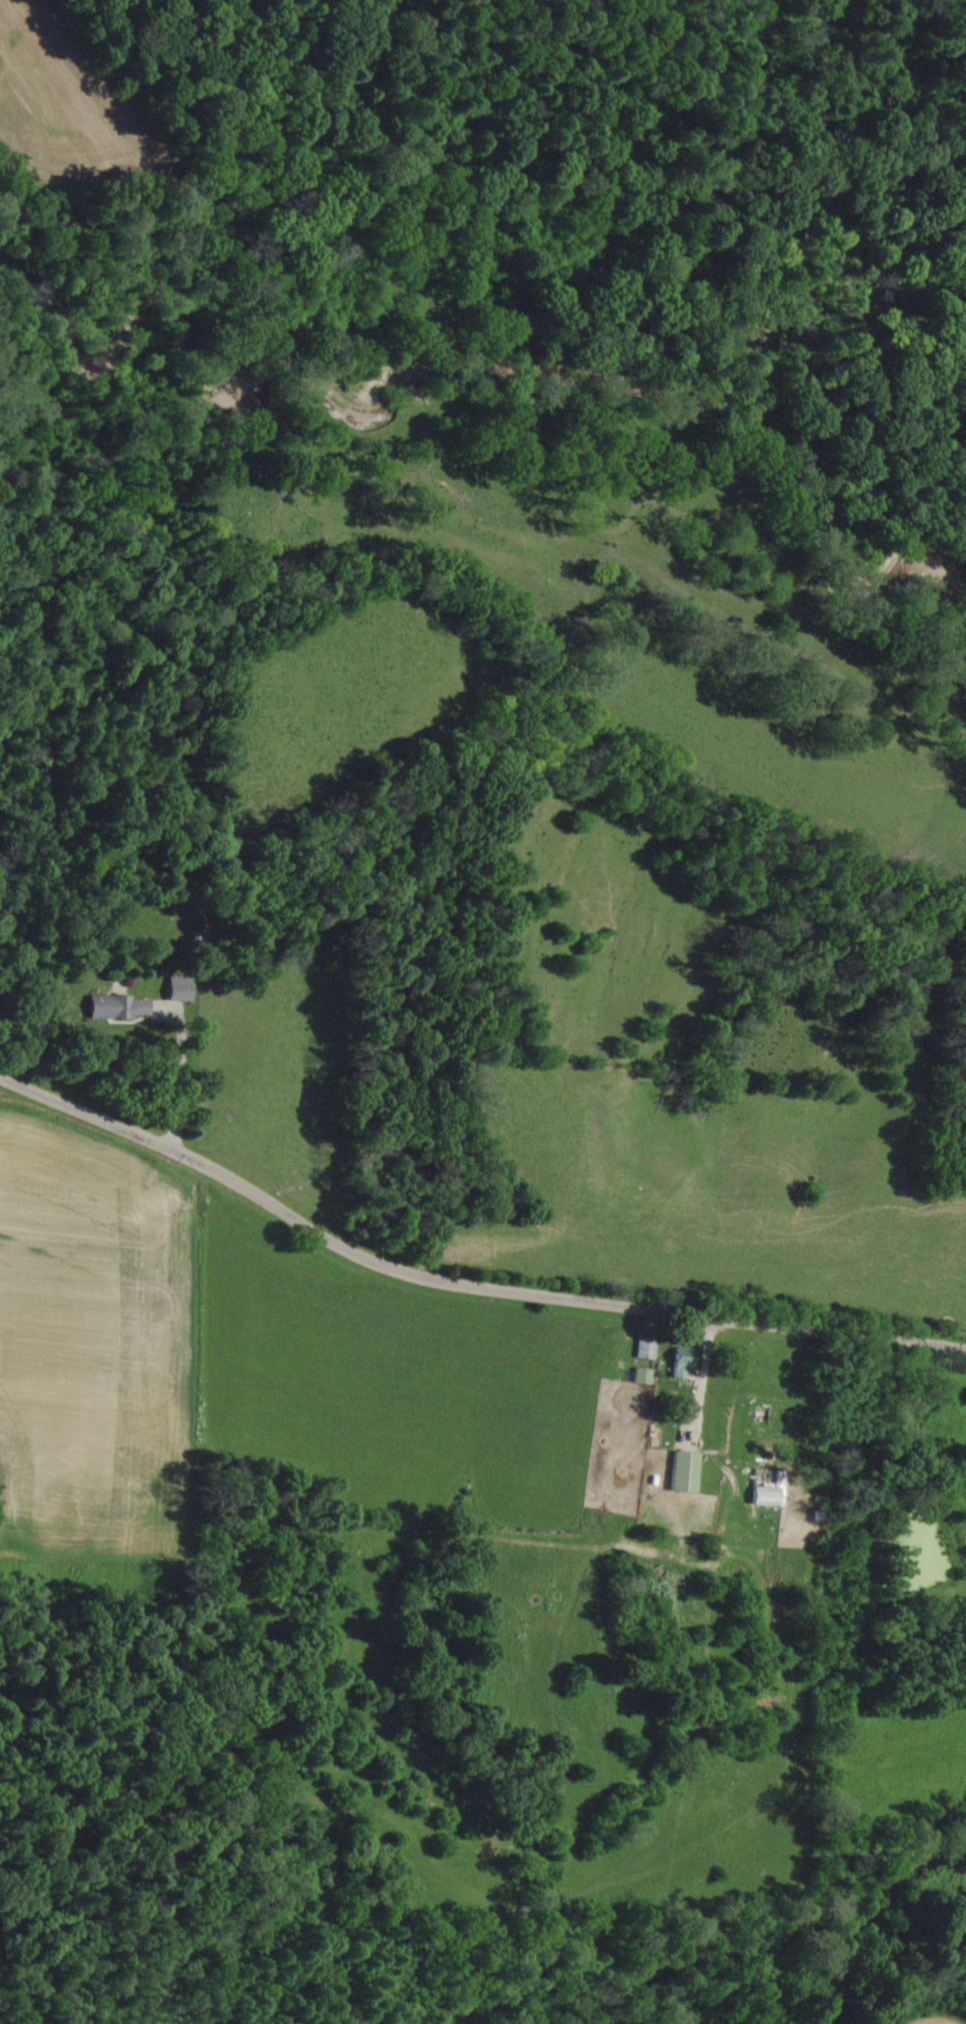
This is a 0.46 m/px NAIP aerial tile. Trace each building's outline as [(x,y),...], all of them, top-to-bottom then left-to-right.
[(170,1001),(193,1002),(194,976),(171,975),(170,1001)] [(133,996),(91,996),(92,1020),(151,1019),(150,999),(133,1000),(133,996)] [(637,1358),(655,1361),(658,1342),(640,1339),(637,1358)] [(694,1379),(696,1358),(677,1356),(675,1376),(694,1379)] [(634,1382),(652,1385),(654,1371),(636,1368),(634,1382)] [(700,1453),(675,1452),(672,1492),(698,1493),(700,1453)] [(776,1488),(754,1488),(753,1505),(785,1506),(786,1471),(776,1471),(776,1488)]
